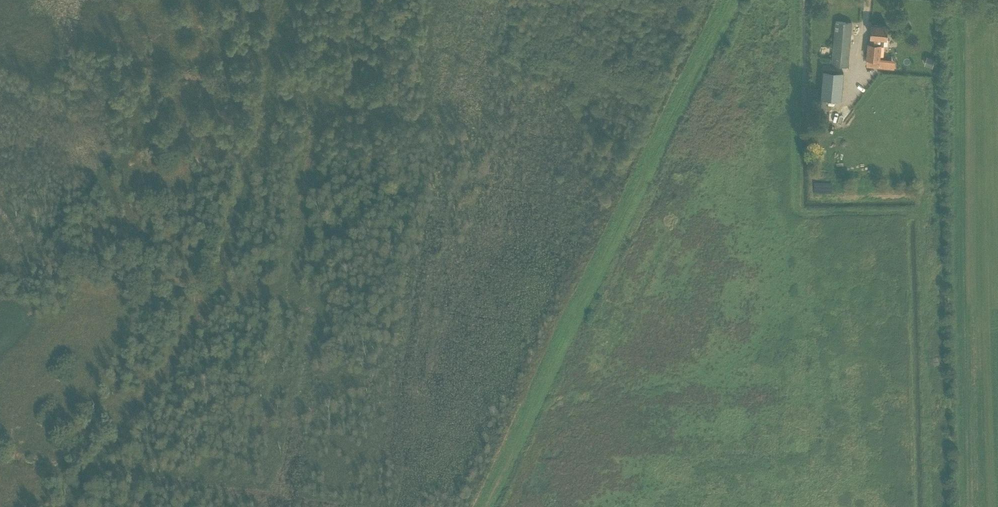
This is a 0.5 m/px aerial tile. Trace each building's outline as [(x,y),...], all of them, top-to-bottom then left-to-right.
[(848,67),(852,23),(836,21),(832,65),(848,67)] [(883,45),(884,38),(886,38),(888,26),(872,25),(870,37),(871,37),(870,44),(869,44),(867,59),(866,66),(894,70),(895,60),(879,58),(880,45),(883,45)] [(935,59),(929,57),(926,66),(932,68),(935,59)] [(823,80),(843,82),(843,81),(844,72),(823,70),(823,79),(823,80)] [(812,112),(817,112),(816,120),(826,120),(826,112),(826,91),(812,91),(812,112)]
